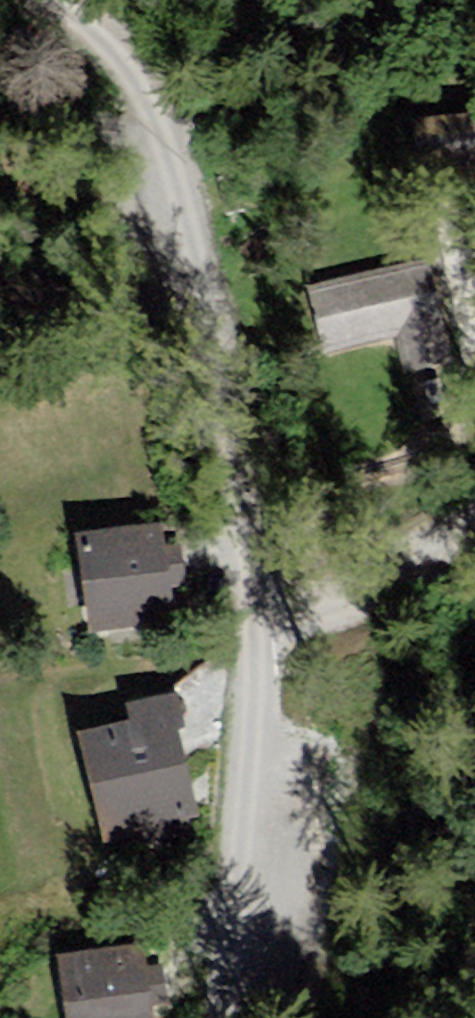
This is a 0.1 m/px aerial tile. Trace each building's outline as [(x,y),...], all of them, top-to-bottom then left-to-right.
[(423,157),(474,147),(474,135),(470,109),(415,120),(423,157)] [(418,268),(299,290),(313,361),(431,339),(418,268)] [(163,521),(76,532),(89,630),(120,626),(119,612),(174,605),(172,587),(185,586),(179,543),(167,545),(163,521)] [(132,719),(80,731),(105,841),(140,833),(142,844),(199,831),(176,732),(186,729),(177,692),(128,703),(132,719)] [(61,956),(68,1017),(145,1017),(136,947),(61,956)]
